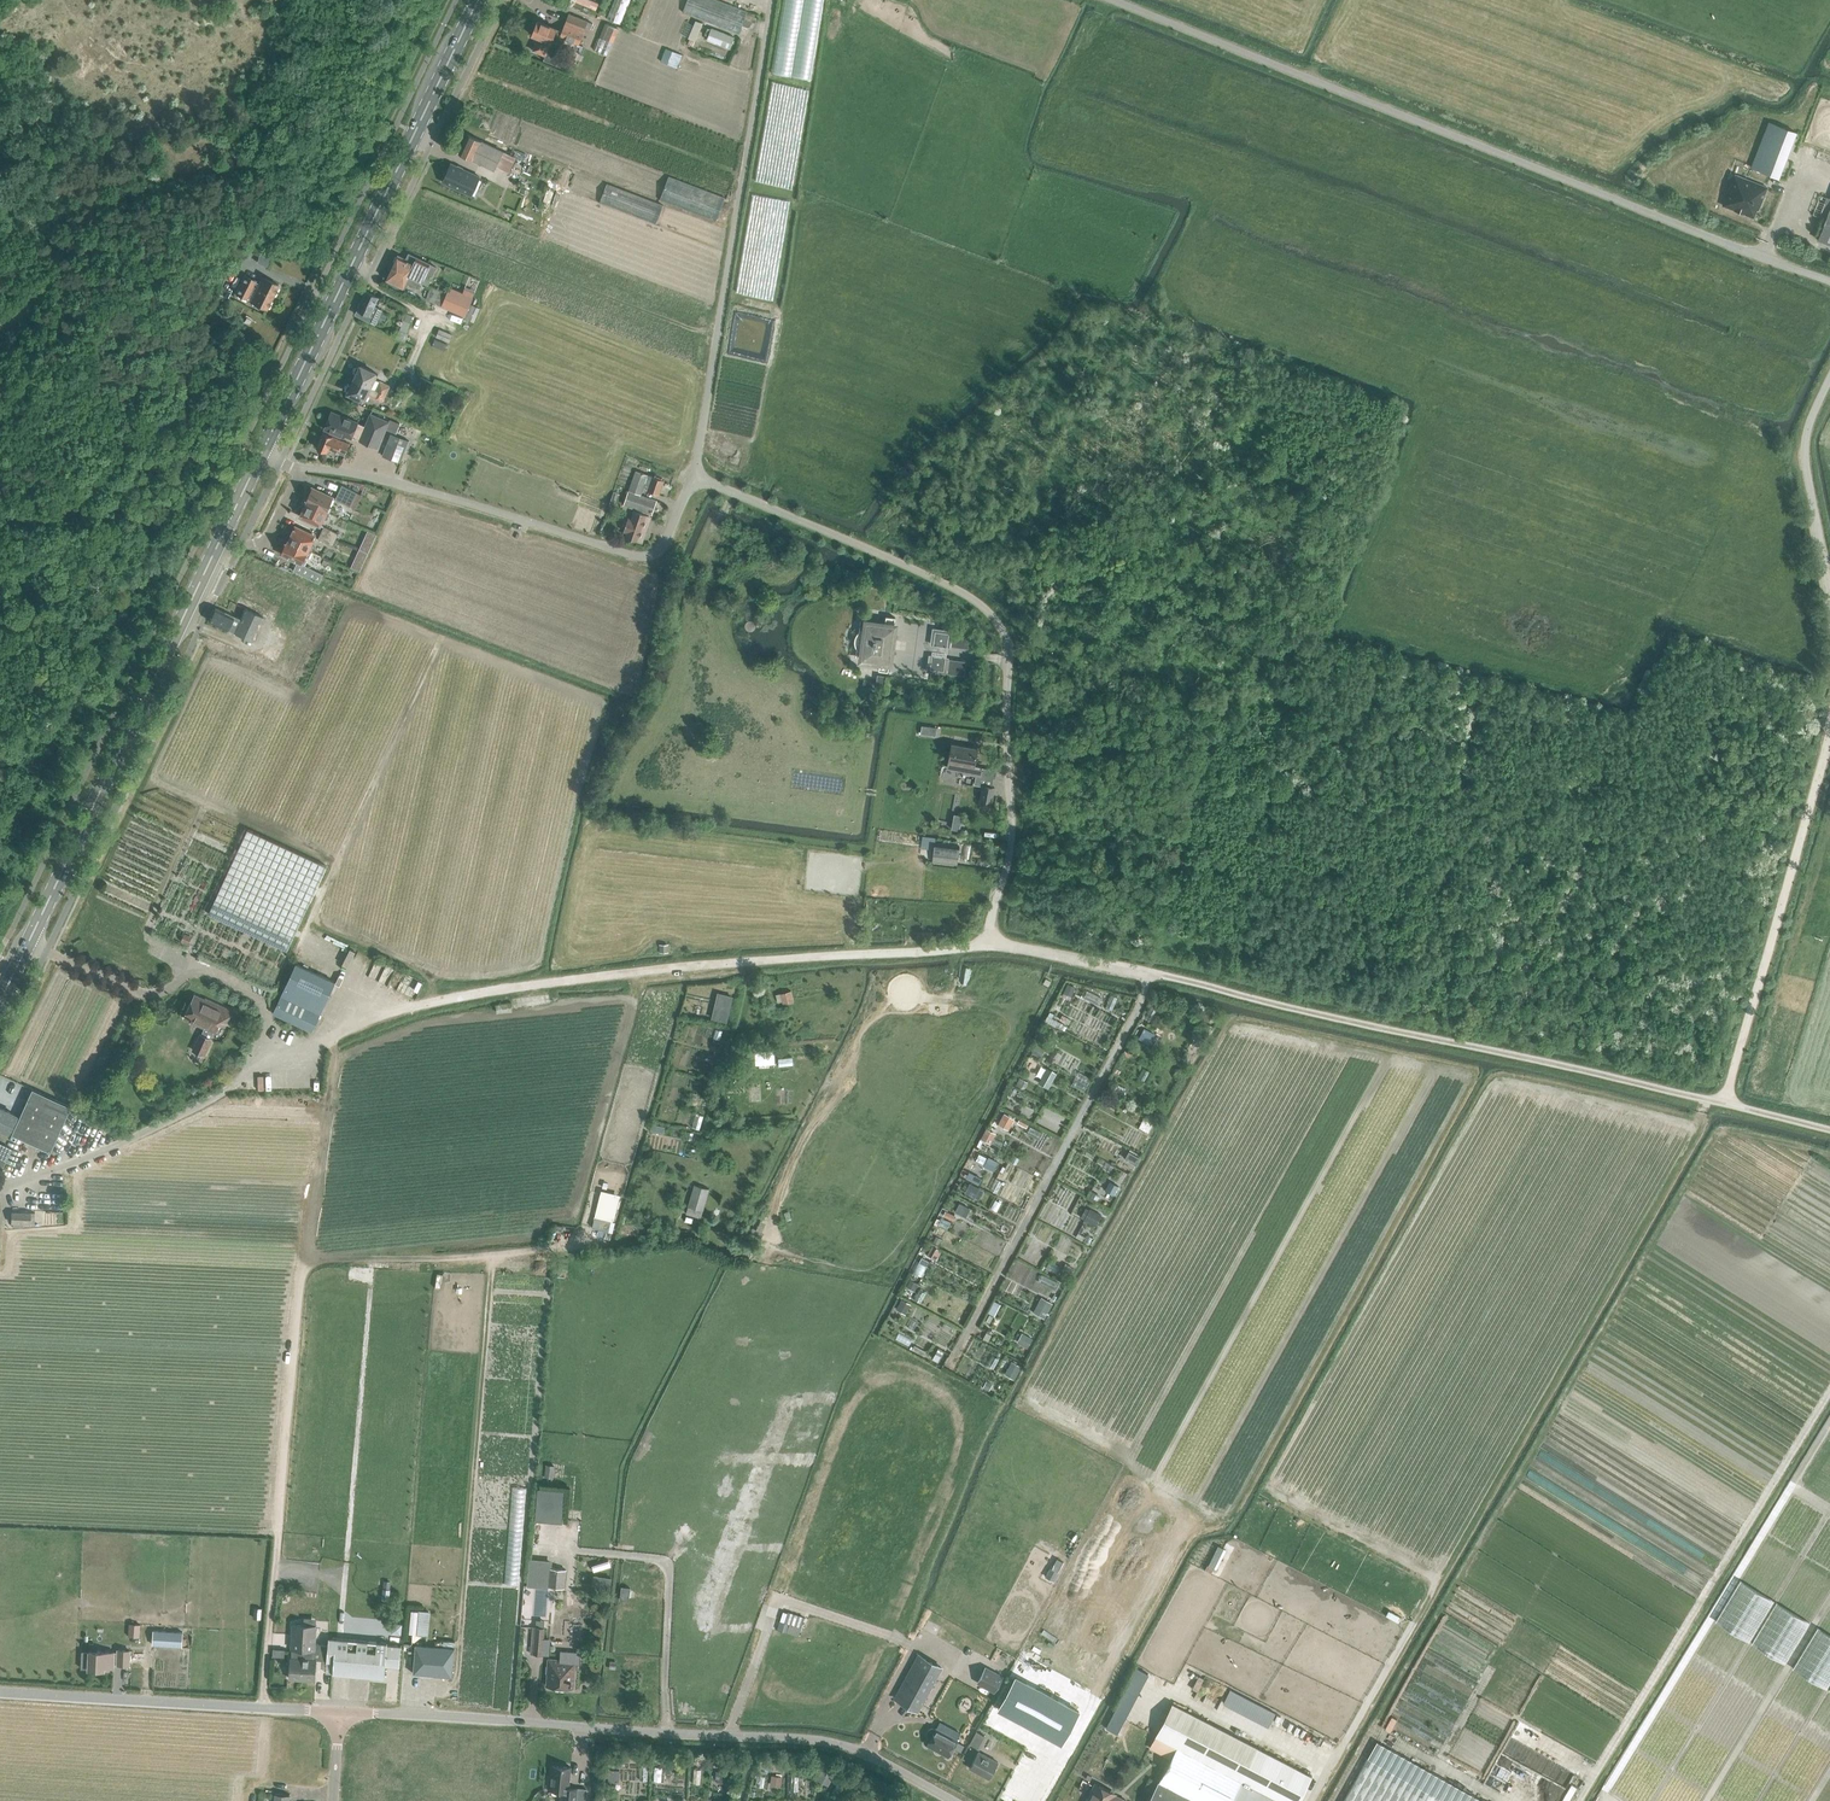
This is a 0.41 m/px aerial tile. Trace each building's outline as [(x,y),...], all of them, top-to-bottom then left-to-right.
[(607,18),(619,23),(628,0),(614,0),(607,18)] [(720,0),(686,0),(682,12),(739,33),(748,10),(720,0)] [(537,37),(532,50),(545,56),(550,42),(556,45),(559,37),(578,44),(586,23),(591,25),(592,22),(570,13),(568,16),(565,24),(564,23),(562,30),(556,28),(557,28),(537,20),(531,35),(537,37)] [(695,19),(689,37),(697,40),(703,21),(695,19)] [(617,27),(606,22),(595,49),(606,54),(617,27)] [(706,39),(730,48),(734,36),(711,27),(706,39)] [(675,67),(680,53),(665,48),(660,61),(675,67)] [(1751,167),(1769,173),(1779,177),(1796,130),(1768,121),(1751,167)] [(494,170),(503,151),(467,134),(458,153),(494,170)] [(451,163),(442,181),(471,194),(479,176),(451,163)] [(1734,174),(1722,205),(1752,217),(1756,209),(1758,209),(1766,187),(1734,174)] [(715,221),(724,198),(669,176),(660,199),(715,221)] [(656,223),(663,204),(607,183),(600,202),(656,223)] [(548,186),(543,201),(550,203),(554,189),(548,186)] [(1824,203),(1819,217),(1825,219),(1817,239),(1829,244),(1829,205),(1824,203)] [(397,256),(392,267),(416,279),(421,282),(421,281),(420,281),(429,263),(409,253),(406,259),(398,255),(397,256)] [(261,254),(258,261),(267,265),(270,257),(261,254)] [(392,268),(386,279),(403,287),(405,282),(418,288),(421,282),(416,279),(392,268)] [(246,298),(255,280),(244,275),(235,293),(246,298)] [(250,300),(266,308),(278,284),(262,276),(250,300)] [(426,299),(435,302),(440,290),(431,286),(426,299)] [(464,315),(464,316),(474,320),(480,307),(469,303),(472,297),(449,287),(448,292),(440,289),(440,290),(435,302),(464,315)] [(359,302),(357,305),(358,307),(357,308),(354,314),(362,317),(375,324),(377,318),(383,321),(386,315),(386,314),(381,312),(382,309),(374,305),(376,300),(378,296),(366,290),(360,302),(359,302)] [(400,329),(408,332),(414,315),(407,312),(400,329)] [(450,342),(453,334),(439,328),(435,336),(450,342)] [(434,338),(432,345),(444,350),(447,343),(434,338)] [(360,365),(360,366),(356,367),(355,370),(356,373),(354,378),(386,394),(390,385),(379,380),(379,381),(376,379),(378,374),(376,373),(360,365)] [(430,390),(433,382),(420,376),(417,384),(430,390)] [(386,395),(386,394),(354,378),(351,384),(348,385),(346,388),(347,391),(347,393),(363,400),(364,401),(367,395),(381,402),(381,401),(383,402),(386,395)] [(359,440),(378,447),(385,429),(396,433),(400,423),(389,419),(388,421),(370,413),(365,425),(331,411),(324,429),(344,437),(345,434),(359,440)] [(341,450),(346,452),(349,443),(332,436),(322,432),(316,447),(327,452),(328,448),(340,453),(341,450)] [(391,433),(382,455),(400,462),(405,448),(408,440),(391,433)] [(623,504),(652,514),(657,500),(641,494),(644,486),(648,487),(647,489),(659,494),(664,480),(636,471),(628,491),(628,490),(623,504)] [(357,492),(342,484),(335,499),(350,506),(355,497),(357,492)] [(307,502),(329,513),(332,507),(329,505),(333,497),(312,487),(307,498),(308,499),(307,502)] [(326,519),(329,513),(307,502),(304,507),(302,507),(300,512),(301,514),(300,516),(321,526),(321,525),(320,525),(320,524),(321,525),(324,518),(326,519)] [(626,532),(624,536),(642,543),(651,516),(634,510),(631,518),(628,517),(623,531),(626,532)] [(292,529),(290,533),(291,535),(289,540),(311,551),(314,545),(312,544),(316,536),(295,526),(294,528),(292,529)] [(323,526),(321,532),(335,539),(338,533),(323,526)] [(368,552),(376,534),(367,530),(359,548),(368,552)] [(332,545),(335,539),(321,532),(317,538),(332,545)] [(286,543),(281,552),(280,554),(302,564),(303,563),(302,563),(305,556),(308,557),(311,551),(289,540),(287,543),(286,543)] [(359,570),(368,552),(359,548),(351,566),(359,570)] [(318,580),(322,571),(307,565),(304,574),(318,580)] [(210,615),(211,615),(208,621),(251,641),(263,616),(245,608),(240,619),(224,612),(215,608),(214,610),(213,610),(210,615)] [(856,634),(854,637),(854,642),(855,645),(856,648),(856,649),(859,650),(858,662),(879,665),(878,670),(888,672),(889,666),(892,667),(898,623),(894,622),(895,617),(885,616),(885,621),(863,618),(862,630),(859,630),(858,631),(856,634)] [(950,647),(952,630),(932,627),(930,645),(950,647)] [(946,674),(949,657),(928,654),(926,671),(946,674)] [(877,674),(876,684),(884,685),(885,675),(877,674)] [(936,735),(937,727),(922,725),(921,733),(936,735)] [(982,777),(982,775),(985,776),(994,778),(995,778),(997,770),(983,767),(984,766),(975,764),(978,747),(951,743),(947,762),(963,765),(961,773),(982,777)] [(980,798),(979,799),(992,802),(995,786),(993,786),(994,778),(985,776),(983,784),(982,784),(980,798)] [(227,871),(208,913),(212,915),(287,950),(289,947),(307,907),(326,865),(247,829),(227,871)] [(935,841),(933,856),(957,859),(959,844),(935,841)] [(986,866),(993,862),(990,856),(982,860),(986,866)] [(295,964),(272,1013),(312,1031),(334,983),(335,981),(334,981),(315,972),(308,968),(296,962),(295,964)] [(1067,983),(1063,992),(1071,996),(1075,986),(1067,983)] [(792,989),(780,992),(782,1002),(795,999),(792,989)] [(732,997),(720,994),(715,1017),(726,1021),(732,997)] [(205,1028),(202,1034),(211,1038),(214,1032),(215,1032),(221,1018),(231,1023),(236,1012),(205,998),(204,999),(194,995),(183,1018),(205,1028)] [(510,1003),(495,1005),(497,1013),(511,1010),(510,1003)] [(1144,1028),(1139,1038),(1150,1044),(1155,1034),(1144,1028)] [(1206,1037),(1197,1032),(1193,1038),(1203,1043),(1206,1037)] [(212,1039),(211,1038),(202,1034),(201,1033),(193,1050),(204,1055),(212,1039)] [(1046,1047),(1037,1042),(1032,1052),(1041,1057),(1046,1047)] [(320,1082),(323,1050),(318,1050),(315,1076),(313,1076),(313,1082),(320,1082)] [(1039,1080),(1049,1086),(1057,1073),(1047,1067),(1039,1080)] [(1079,1071),(1072,1083),(1084,1090),(1091,1077),(1079,1071)] [(1019,1077),(1016,1084),(1024,1088),(1028,1081),(1019,1077)] [(31,1088),(19,1116),(10,1134),(49,1151),(70,1106),(31,1088)] [(1112,1099),(1104,1094),(1102,1098),(1103,1101),(1107,1103),(1110,1102),(1112,1099)] [(19,1116),(0,1107),(0,1129),(10,1134),(19,1116)] [(1002,1108),(997,1116),(1006,1121),(1010,1112),(1002,1108)] [(1144,1118),(1139,1127),(1148,1132),(1153,1123),(1144,1118)] [(2,1165),(10,1148),(1,1144),(0,1143),(0,1164),(2,1165)] [(1133,1156),(1123,1150),(1119,1157),(1130,1163),(1133,1156)] [(1000,1168),(987,1162),(985,1167),(997,1174),(1000,1168)] [(1119,1185),(1112,1181),(1107,1190),(1114,1194),(1119,1185)] [(975,1197),(979,1188),(980,1188),(970,1182),(965,1192),(975,1197)] [(695,1183),(687,1212),(702,1216),(710,1187),(695,1183)] [(1092,1191),(1089,1196),(1097,1200),(1100,1195),(1092,1191)] [(601,1198),(590,1232),(607,1237),(617,1203),(601,1198)] [(970,1208),(959,1202),(955,1210),(966,1216),(970,1208)] [(1084,1219),(1084,1220),(1095,1226),(1102,1214),(1090,1208),(1089,1209),(1084,1219)] [(945,1210),(943,1215),(953,1220),(955,1215),(945,1210)] [(34,1223),(35,1212),(11,1211),(11,1222),(14,1223),(13,1227),(17,1227),(21,1227),(21,1223),(34,1223)] [(933,1241),(938,1244),(941,1238),(936,1236),(933,1241)] [(938,1248),(934,1246),(932,1245),(928,1254),(937,1259),(942,1250),(938,1248)] [(919,1261),(926,1265),(929,1260),(922,1257),(919,1261)] [(1067,1264),(1062,1272),(1068,1275),(1073,1267),(1067,1264)] [(1058,1288),(1060,1280),(1042,1274),(1039,1282),(1058,1288)] [(915,1290),(919,1283),(910,1279),(906,1286),(915,1290)] [(1053,1303),(1041,1296),(1035,1307),(1047,1313),(1049,1310),(1053,1303)] [(902,1299),(896,1309),(906,1314),(911,1304),(902,1299)] [(990,1312),(997,1314),(1001,1302),(994,1299),(990,1312)] [(1022,1332),(1017,1341),(1028,1347),(1032,1338),(1022,1332)] [(941,1355),(936,1352),(932,1358),(938,1361),(941,1355)] [(1006,1371),(1016,1376),(1021,1366),(1012,1360),(1006,1371)] [(986,1380),(983,1386),(989,1389),(992,1383),(986,1380)] [(1207,1568),(1212,1570),(1218,1557),(1213,1555),(1207,1568)] [(1057,1572),(1063,1561),(1057,1558),(1051,1568),(1057,1572)] [(529,1559),(526,1586),(548,1588),(548,1585),(565,1587),(567,1569),(550,1567),(550,1562),(529,1559)] [(1054,1580),(1058,1572),(1057,1572),(1051,1568),(1049,1567),(1045,1576),(1053,1580),(1054,1580)] [(593,1574),(591,1589),(609,1591),(611,1577),(593,1574)] [(530,1592),(525,1604),(537,1609),(542,1597),(530,1592)] [(418,1611),(411,1610),(409,1632),(416,1633),(418,1611)] [(788,1611),(788,1612),(785,1621),(782,1621),(779,1630),(787,1632),(798,1635),(804,1617),(788,1611)] [(129,1623),(129,1635),(133,1636),(133,1629),(137,1630),(137,1624),(129,1623)] [(327,1660),(328,1644),(318,1643),(318,1649),(315,1649),(316,1625),(292,1624),(291,1648),(292,1648),(291,1657),(316,1659),(327,1660)] [(542,1653),(544,1627),(533,1626),(531,1652),(542,1653)] [(182,1646),(183,1631),(153,1629),(153,1644),(182,1646)] [(399,1666),(401,1643),(329,1637),(328,1644),(327,1660),(327,1661),(334,1661),(333,1673),(384,1677),(385,1665),(399,1666)] [(452,1676),(455,1647),(415,1643),(413,1673),(452,1676)] [(274,1647),(273,1655),(285,1656),(285,1648),(274,1647)] [(118,1652),(89,1650),(88,1668),(104,1669),(105,1665),(113,1666),(114,1663),(129,1664),(130,1650),(118,1649),(118,1652)] [(898,1698),(918,1710),(941,1667),(921,1656),(898,1698)] [(315,1679),(316,1659),(291,1657),(290,1657),(289,1678),(315,1679)] [(548,1658),(547,1673),(548,1673),(547,1685),(572,1687),(574,1662),(559,1660),(559,1661),(557,1661),(557,1659),(548,1658)] [(1115,1712),(1127,1718),(1149,1672),(1137,1666),(1115,1712)] [(994,1691),(1002,1676),(985,1667),(977,1681),(994,1691)] [(1230,1689),(1223,1703),(1270,1724),(1277,1710),(1230,1689)] [(1149,1747),(1170,1758),(1148,1800),(1298,1800),(1312,1775),(1172,1702),(1149,1747)] [(1390,1729),(1397,1718),(1393,1715),(1386,1727),(1390,1729)] [(1281,1736),(1300,1741),(1303,1734),(1301,1733),(1302,1727),(1285,1722),(1281,1736)] [(927,1744),(948,1756),(957,1739),(936,1727),(936,1728),(932,1727),(928,1728),(926,1732),(927,1736),(930,1739),(927,1744)] [(977,1734),(974,1744),(980,1746),(983,1735),(977,1734)] [(1377,1741),(1343,1800),(1484,1800),(1377,1741)] [(969,1767),(972,1769),(980,1773),(981,1773),(988,1777),(988,1778),(989,1778),(998,1761),(978,1751),(969,1767)] [(550,1789),(563,1790),(562,1795),(560,1795),(560,1800),(576,1800),(577,1788),(569,1787),(571,1766),(553,1765),(550,1789)] [(610,1779),(619,1780),(620,1769),(610,1768),(610,1779)] [(821,1768),(816,1777),(828,1784),(833,1775),(821,1768)] [(599,1769),(599,1776),(604,1777),(604,1773),(609,1774),(610,1769),(599,1769)] [(717,1778),(716,1780),(728,1781),(729,1772),(718,1770),(717,1778)] [(772,1775),(770,1785),(780,1787),(782,1776),(772,1775)] [(1088,1800),(1125,1800),(1126,1800),(1115,1794),(1116,1793),(1104,1787),(1095,1782),(1090,1793),(1092,1794),(1088,1800)] [(1562,1800),(1569,1800),(1575,1785),(1570,1782),(1562,1800)]
